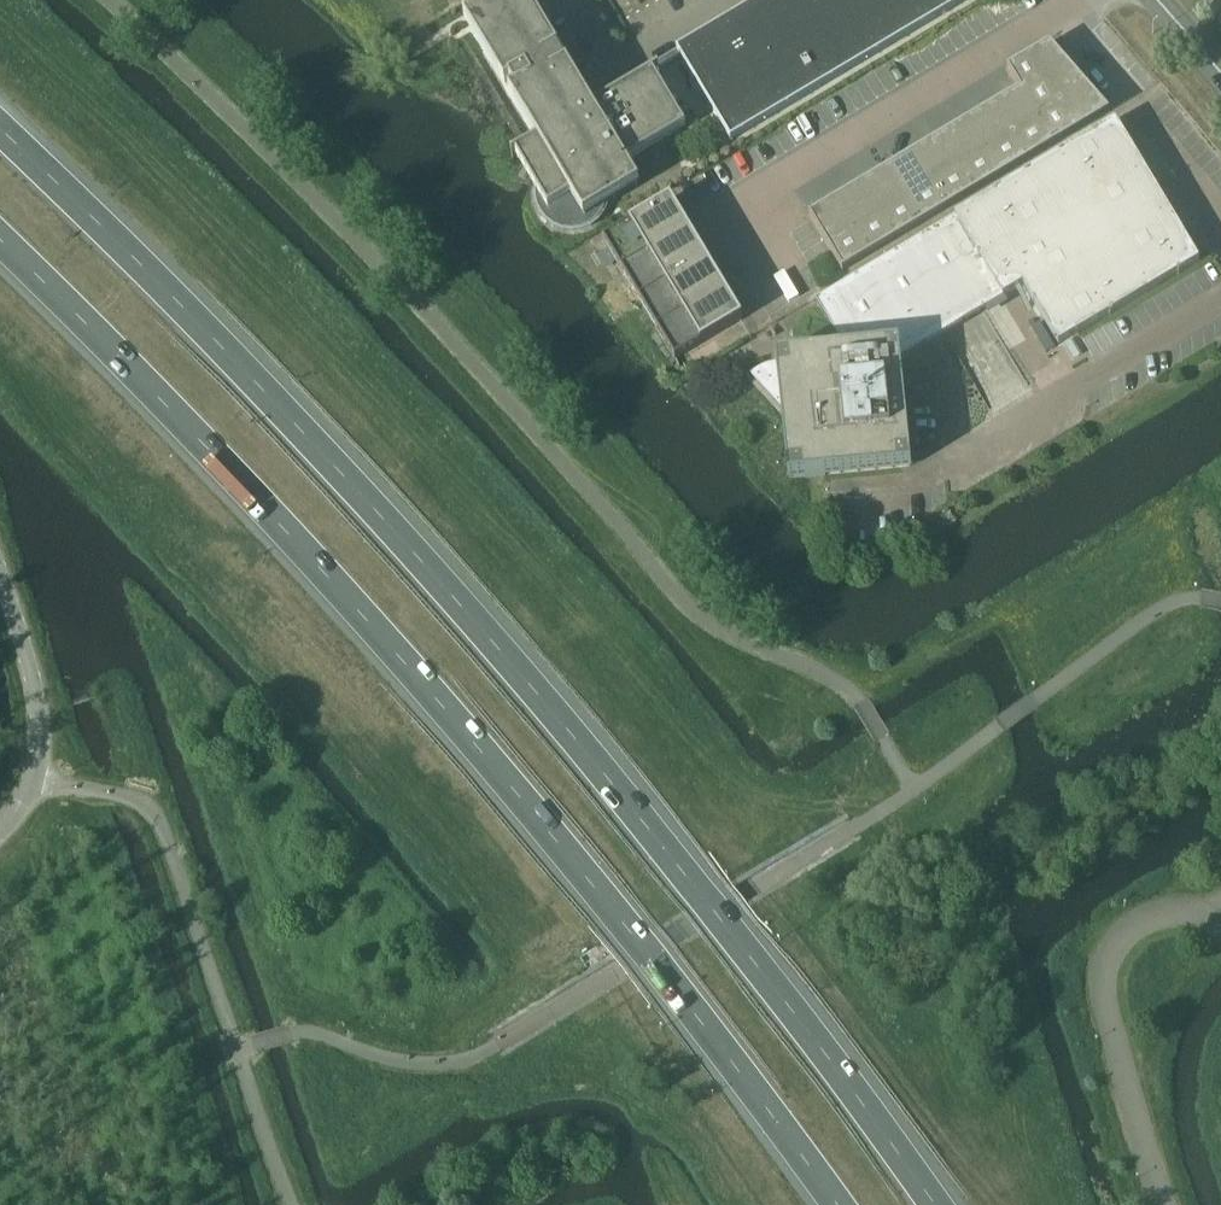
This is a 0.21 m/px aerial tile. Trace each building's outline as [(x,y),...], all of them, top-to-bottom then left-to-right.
[(579,44),(577,44),(576,44),(575,44),(573,45),(568,36),(554,44),(527,0),(497,0),(464,20),(505,89),(510,86),(514,93),(509,96),(537,143),(512,158),(513,160),(516,158),(535,190),(535,193),(535,197),(535,200),(536,203),(537,206),(538,209),(539,212),(540,214),(542,217),(544,219),(546,222),(549,224),(551,226),(554,227),(557,229),(559,230),(562,231),(566,231),(569,232),(572,232),(575,232),(578,231),(581,230),(584,229),(587,228),(590,227),(592,225),(595,223),(597,221),(599,218),(601,216),(602,213),(604,210),(605,208),(639,188),(626,165),(685,130),(653,76),(659,72),(658,72),(680,59),(730,142),(969,0),(762,0),(676,51),(676,52),(644,70),(589,104),(571,74),(586,66),(580,57),(582,56),(583,54),(583,53),(583,52),(583,51),(583,50),(583,48),(582,47),(581,46),(580,45),(579,44)] [(1008,70),(1020,91),(1023,96),(1070,68),(1050,44),(1008,70)] [(1090,90),(1070,68),(1023,96),(1038,121),(1090,90)] [(1110,113),(1090,90),(1038,121),(1054,147),(1110,113)] [(1054,147),(1038,121),(1023,96),(1020,91),(995,106),(1028,162),(1054,147)] [(995,106),(969,122),(1002,177),(1028,162),(995,106)] [(750,376),(781,410),(788,481),(911,468),(900,359),(1023,286),(1058,346),(1199,262),(1115,121),(815,300),(845,351),(775,358),(776,364),(770,365),(766,366),(762,367),(759,369),(755,371),(752,374),(750,376)] [(969,122),(942,137),(976,193),(1002,177),(969,122)] [(942,137),(916,153),(949,209),(976,193),(942,137)] [(916,153),(890,169),(923,225),(949,209),(916,153)] [(890,169),(863,184),(897,240),(923,225),(890,169)] [(863,184),(837,200),(870,256),(897,240),(863,184)] [(837,200),(809,217),(843,272),(870,256),(837,200)] [(670,201),(603,241),(621,272),(689,231),(670,201)] [(706,261),(689,231),(621,272),(639,301),(706,261)] [(724,290),(706,261),(639,301),(656,330),(724,290)] [(742,321),(724,290),(656,330),(675,361),(742,321)]
